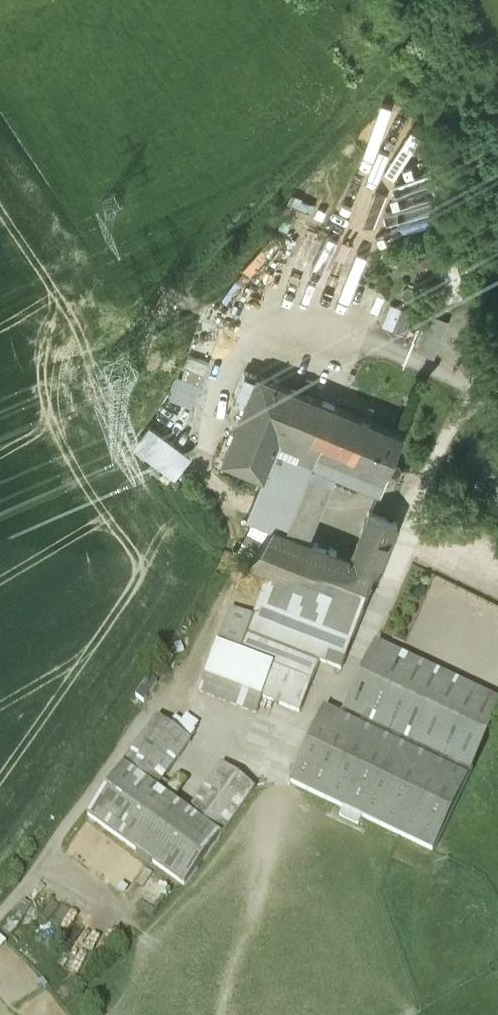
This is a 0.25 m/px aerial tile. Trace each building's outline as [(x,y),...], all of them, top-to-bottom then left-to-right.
[(453,253),(434,258),(438,273),(448,306),(467,301),(453,253)] [(438,273),(434,258),(419,262),(423,278),(438,273)] [(391,306),(382,327),(417,342),(426,320),(391,306)] [(251,398),(260,376),(247,371),(238,393),(251,398)] [(316,464),(334,472),(382,491),(406,433),(261,375),(260,376),(251,398),(226,461),(266,476),(278,449),(316,464)] [(168,399),(163,407),(182,420),(188,413),(168,399)] [(150,425),(135,445),(174,474),(189,456),(170,441),(150,425)] [(170,441),(189,456),(196,446),(178,432),(170,441)] [(287,531),(316,464),(278,449),(266,476),(250,517),(275,527),(287,531)] [(287,531),(307,539),(334,472),(316,464),(287,531)] [(354,557),(382,568),(399,524),(372,514),(354,557)] [(266,700),(301,713),(321,661),(343,669),(382,568),(354,557),(307,539),(287,531),(275,527),(251,560),(247,571),(269,579),(254,620),(241,656),(217,647),(206,676),(266,700)] [(231,612),(217,647),(241,656),(254,620),(231,612)] [(374,648),(342,717),(470,778),(497,720),(497,707),(374,648)] [(266,700),(206,676),(200,692),(260,716),(266,700)] [(470,778),(342,717),(325,711),(291,782),(345,808),(341,816),(361,825),(365,817),(436,851),(470,778)] [(165,727),(187,742),(194,733),(172,717),(165,727)] [(157,721),(121,769),(158,795),(193,747),(187,742),(165,727),(157,721)] [(203,786),(218,759),(202,750),(187,777),(203,786)] [(186,817),(218,840),(253,791),(222,768),(186,817)] [(87,817),(183,887),(218,840),(186,817),(173,807),(162,798),(158,795),(121,769),(87,817)] [(162,798),(173,807),(188,786),(177,777),(162,798)] [(15,930),(33,909),(21,898),(3,919),(15,930)]
